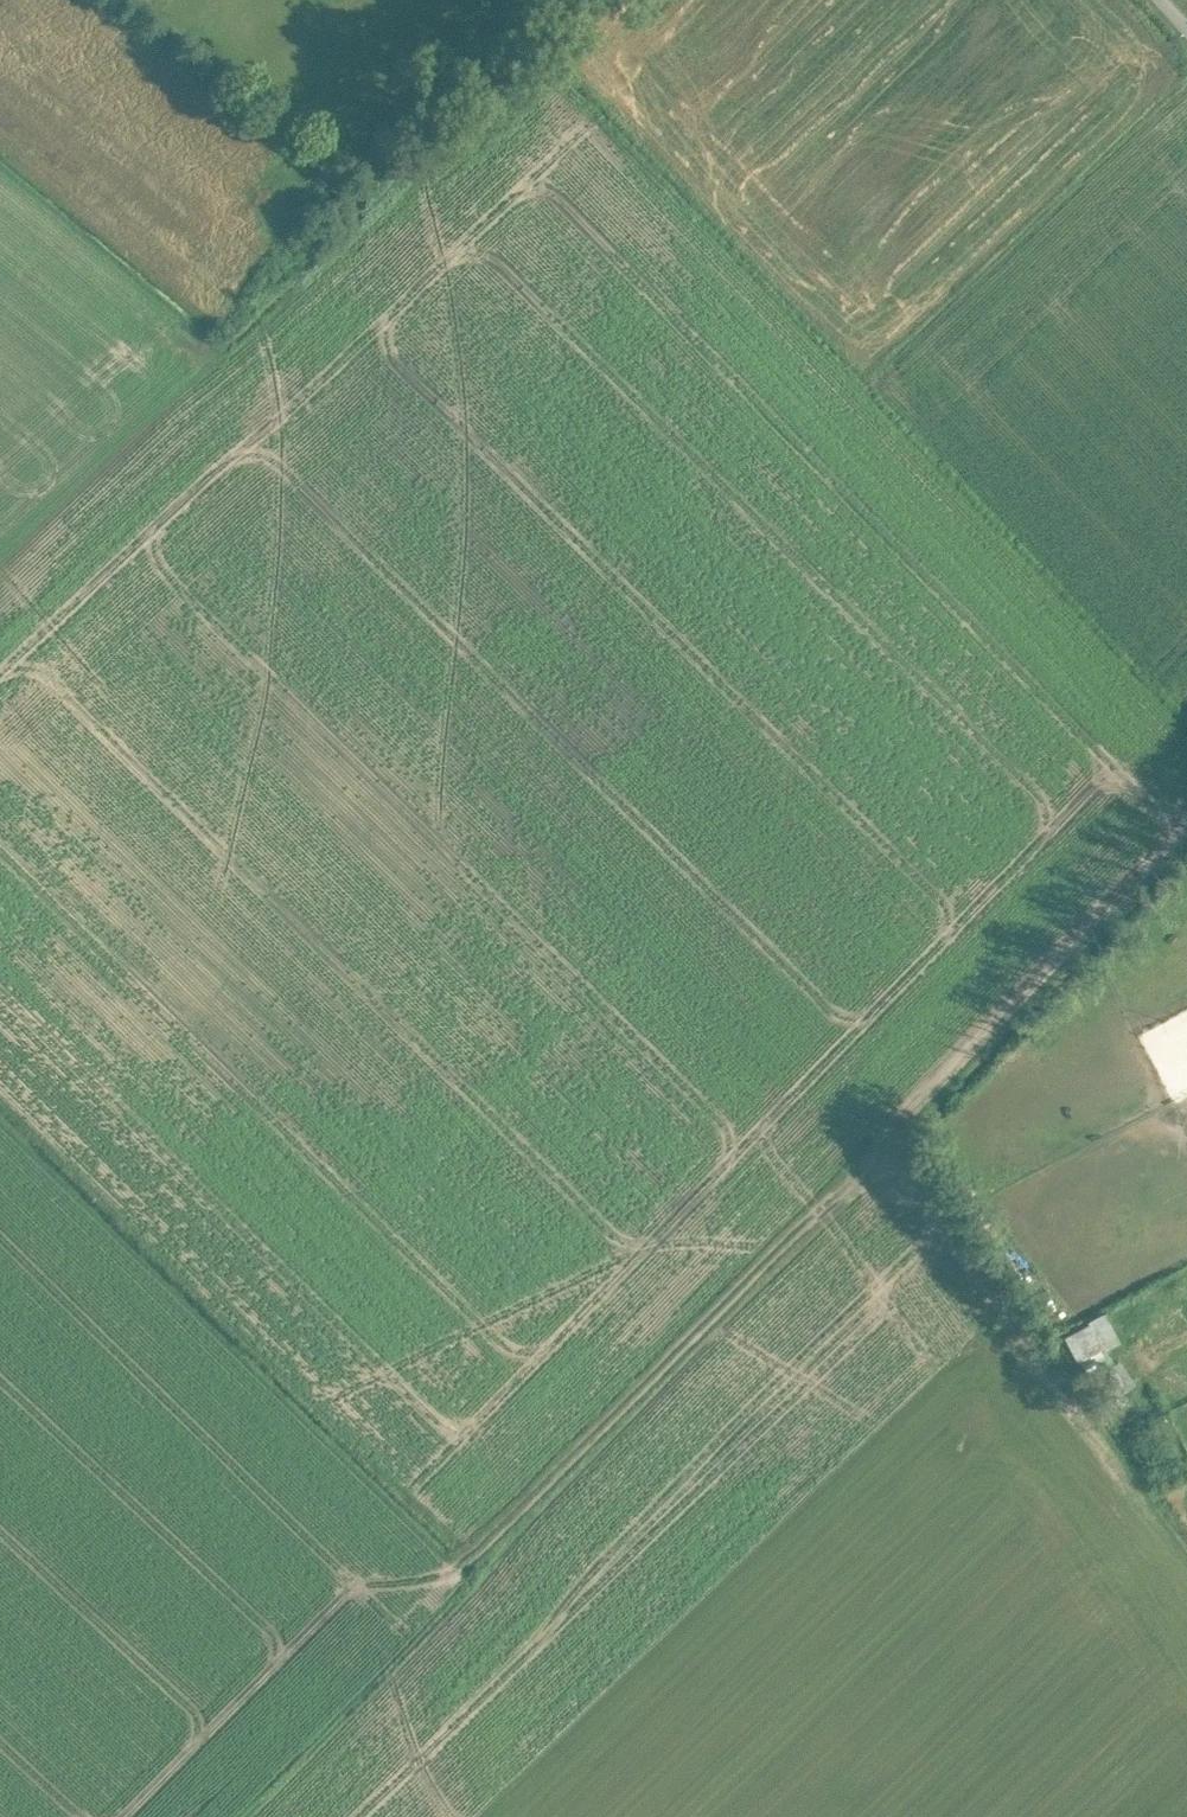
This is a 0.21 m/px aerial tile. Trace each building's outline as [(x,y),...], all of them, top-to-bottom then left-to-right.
[(1064,1335),(1114,1410),(1127,1402),(1122,1394),(1138,1384),(1120,1357),(1113,1362),(1104,1349),(1112,1343),(1096,1319),(1064,1335)]
